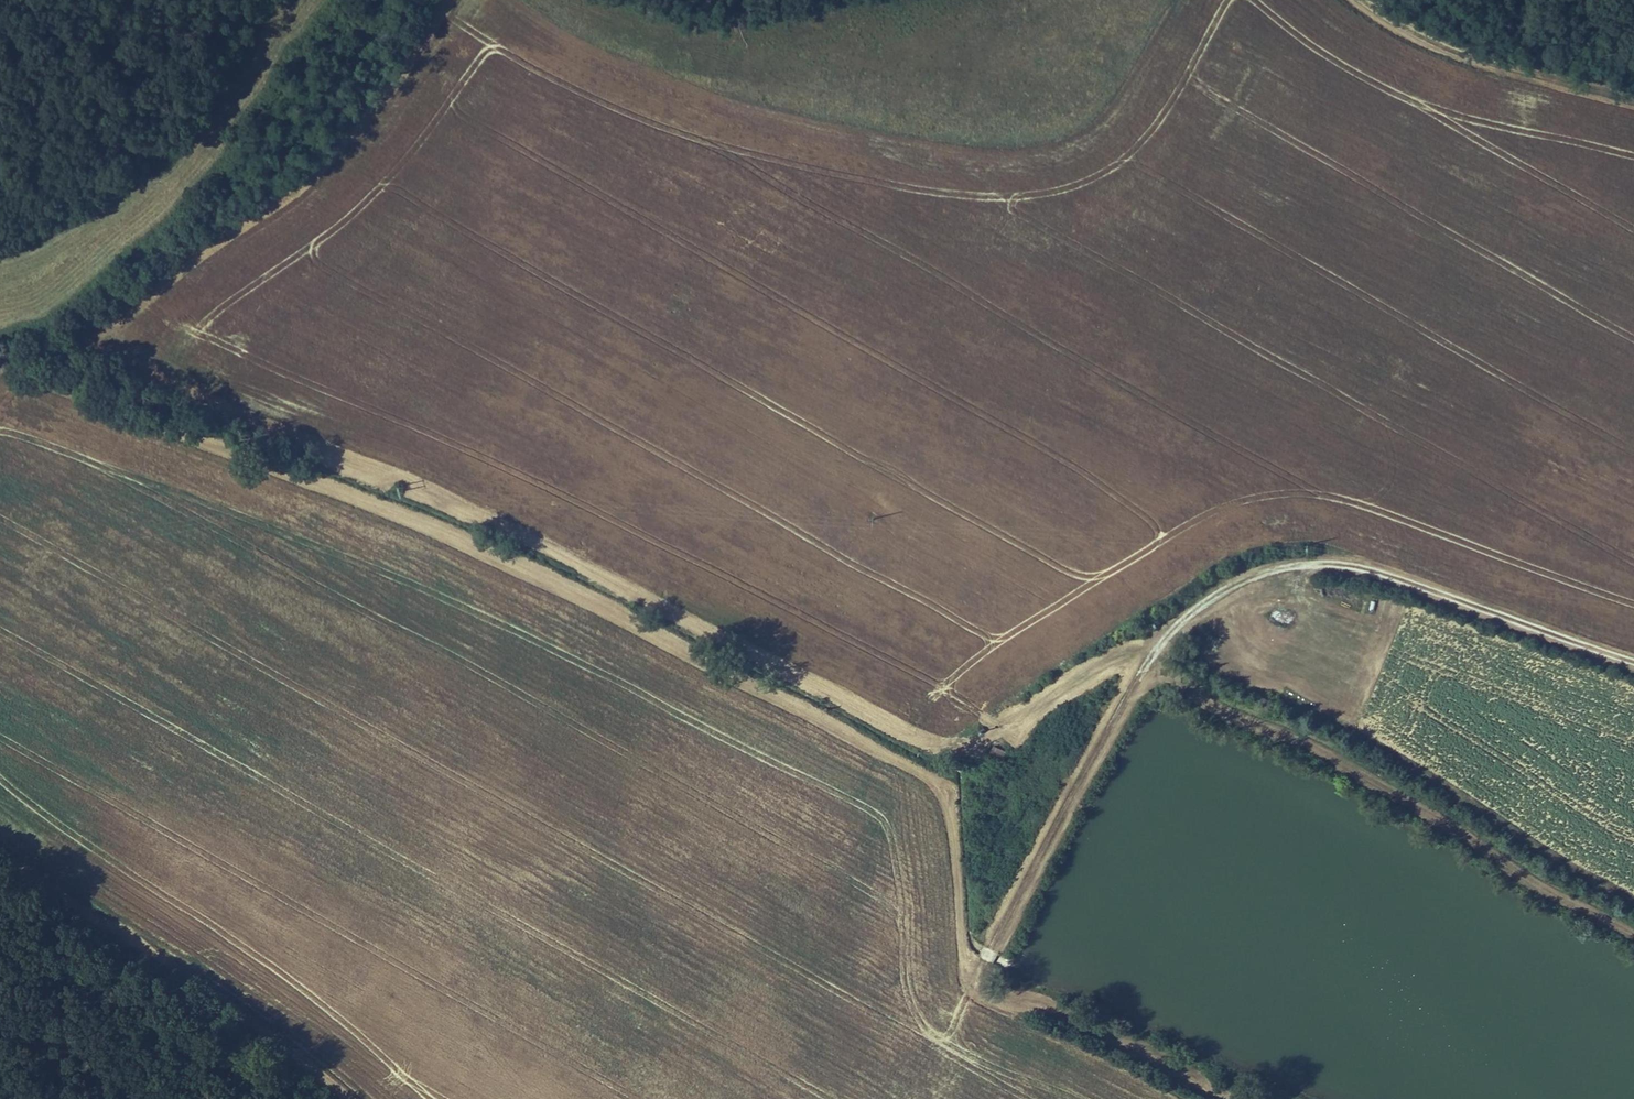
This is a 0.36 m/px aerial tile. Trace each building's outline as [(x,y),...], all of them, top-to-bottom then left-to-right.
[(1005,758),(991,752),(986,764),(1001,770),(1005,758)]
